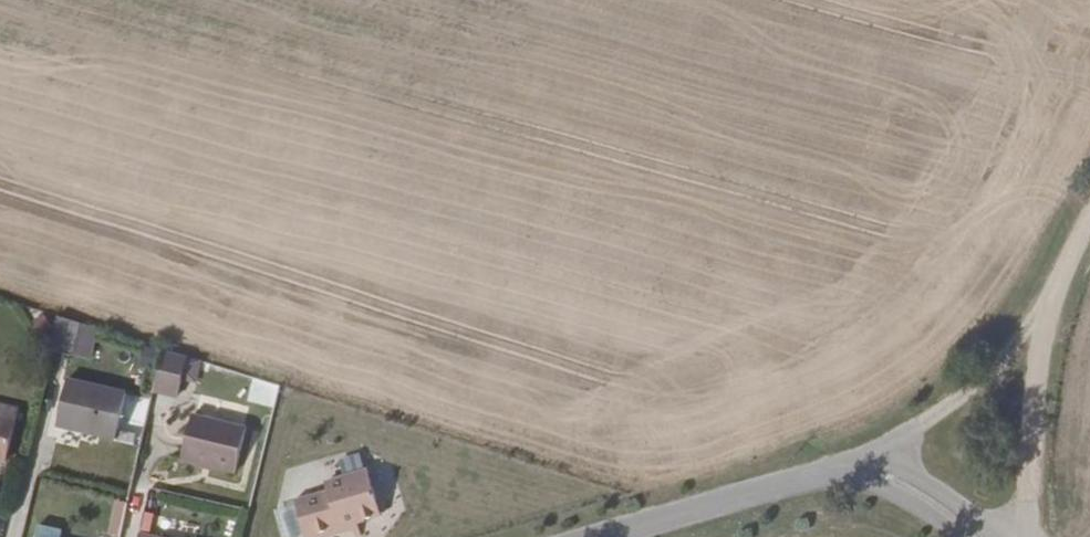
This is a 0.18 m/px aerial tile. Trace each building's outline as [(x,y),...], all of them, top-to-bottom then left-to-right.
[(79,324),(58,317),(49,346),(71,352),(79,324)] [(160,355),(150,393),(176,395),(185,360),(160,355)] [(112,438),(126,393),(66,376),(54,422),(112,438)] [(249,381),(245,403),(266,407),(270,385),(249,381)] [(1,459),(16,407),(0,403),(0,459),(1,459)] [(246,430),(192,419),(180,460),(236,473),(246,430)] [(307,536),(338,536),(346,535),(344,528),(362,522),(363,531),(387,523),(372,470),(331,482),(333,493),(297,504),(307,536)] [(295,503),(281,504),(285,533),(299,532),(295,503)]
